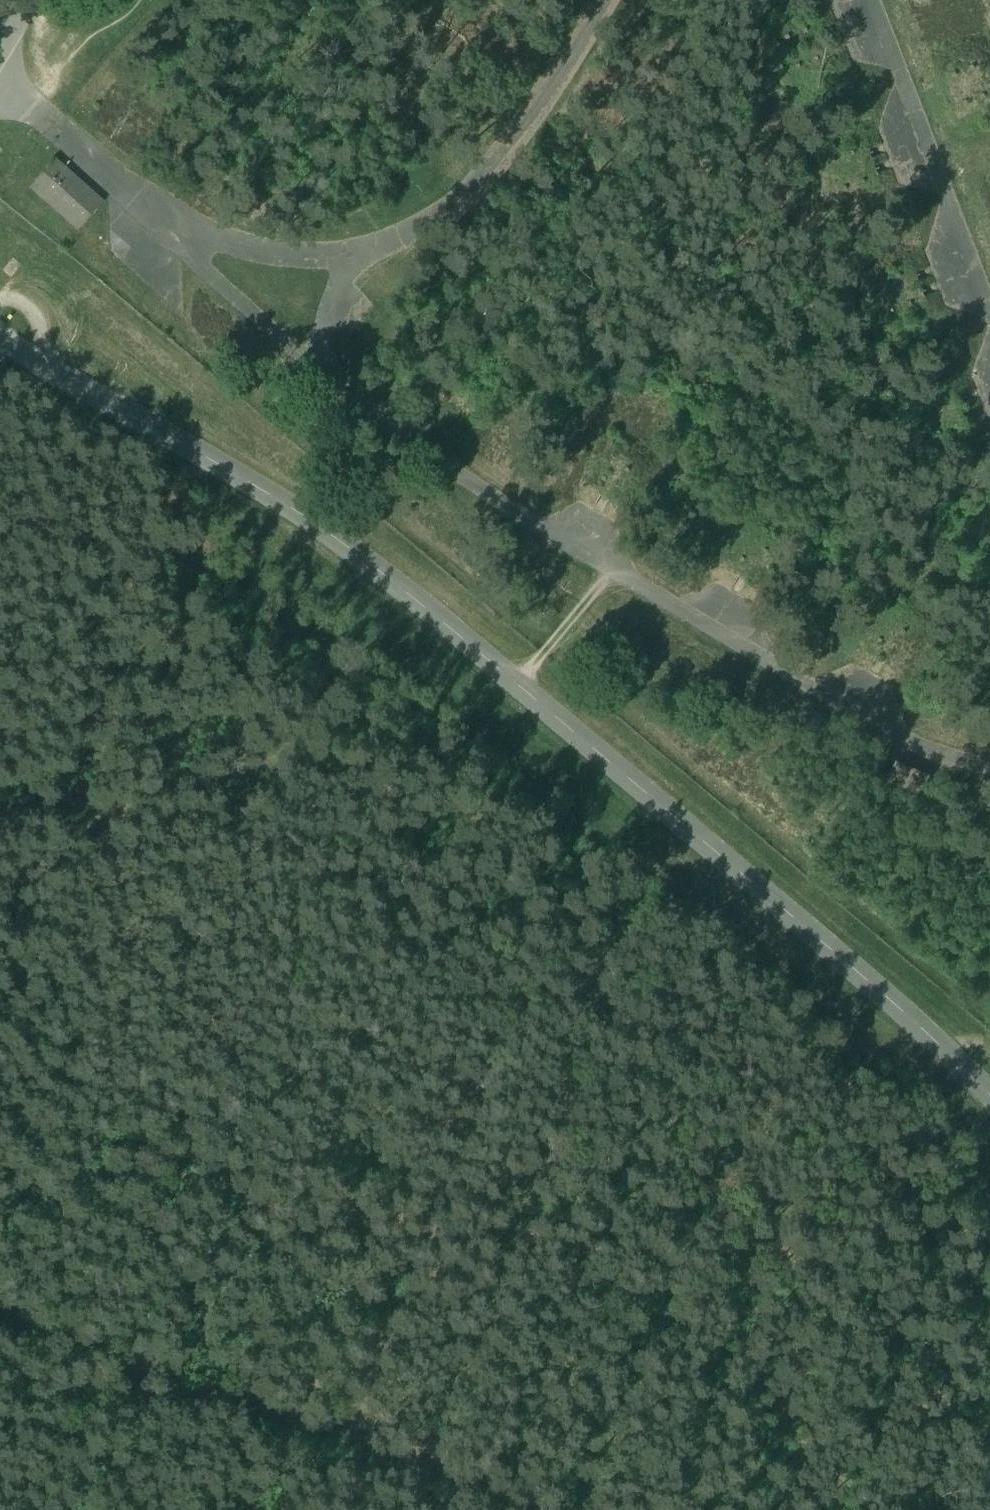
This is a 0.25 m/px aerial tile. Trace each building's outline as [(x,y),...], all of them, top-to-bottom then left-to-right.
[(98,203),(46,157),(21,185),(73,231),(98,203)] [(980,187),(989,215),(989,183),(980,187)]
